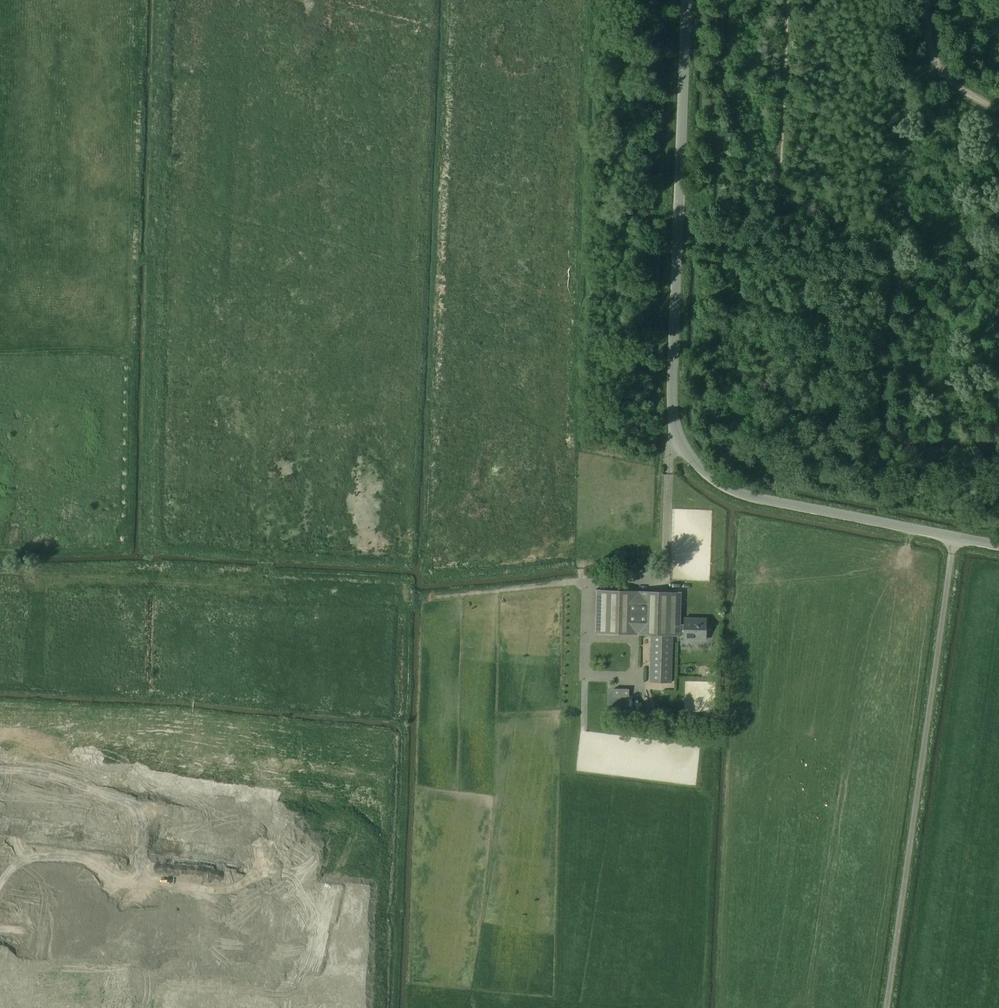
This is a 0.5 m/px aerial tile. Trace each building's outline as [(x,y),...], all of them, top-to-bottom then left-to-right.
[(672,634),(684,634),(684,624),(677,624),(677,593),(600,591),(599,632),(651,633),(649,681),(671,683),(672,634)] [(684,618),(684,624),(684,634),(706,635),(706,619),(684,618)] [(609,709),(629,710),(629,688),(610,688),(609,709)]
